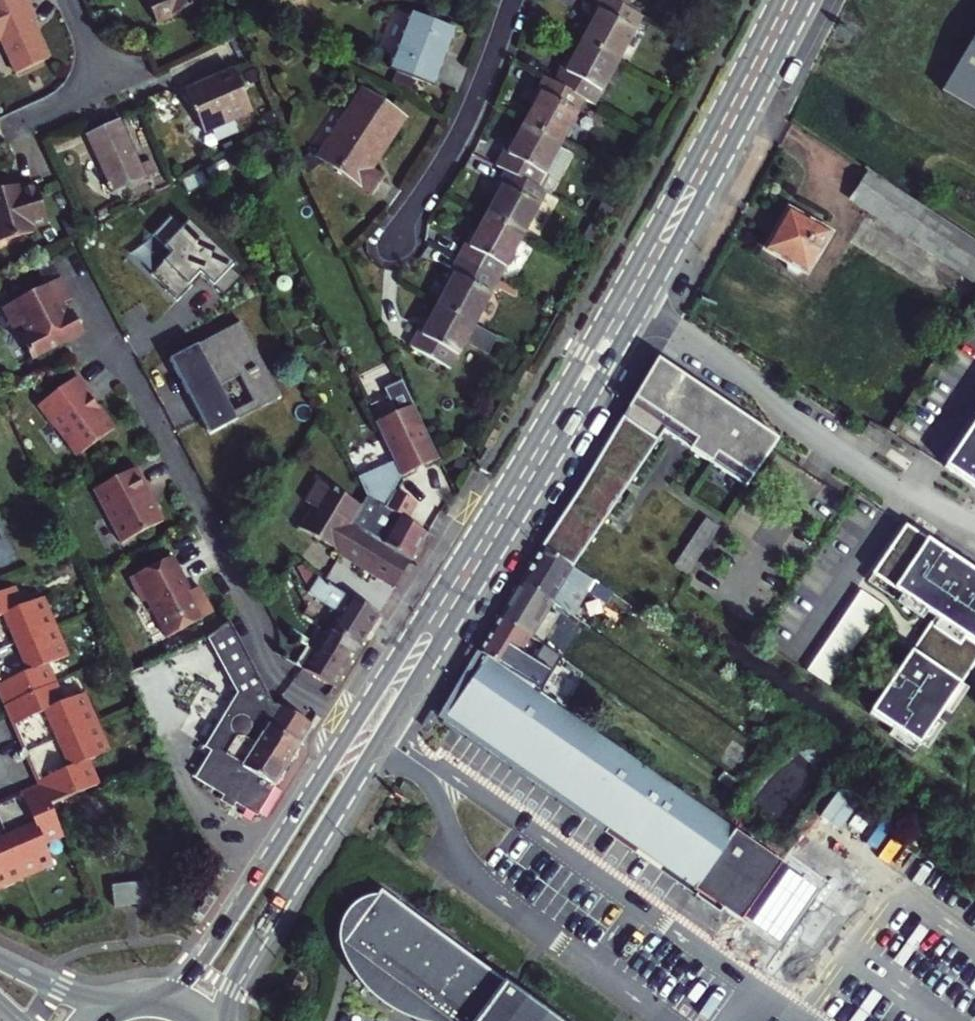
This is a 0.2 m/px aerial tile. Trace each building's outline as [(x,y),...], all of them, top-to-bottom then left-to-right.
[(31,22),(25,9),(30,7),(27,0),(2,0),(0,1),(0,40),(1,40),(16,73),(48,58),(31,22)] [(204,0),(147,0),(157,22),(204,0)] [(619,61),(643,17),(625,7),(612,0),(598,0),(591,13),(595,15),(582,40),(619,61)] [(36,20),(30,7),(25,9),(31,22),(36,20)] [(453,29),(412,12),(391,67),(432,84),(453,29)] [(943,92),(974,111),(974,38),(943,92)] [(554,82),(585,99),(606,110),(609,104),(599,98),(619,61),(582,40),(569,65),(564,62),(554,82)] [(233,69),(185,91),(203,131),(251,109),(233,69)] [(538,97),(524,123),(561,143),(585,99),(554,82),(544,77),(534,96),(538,97)] [(404,118),(363,90),(318,155),(371,191),(382,176),(370,168),(365,164),(377,146),(383,150),(404,118)] [(132,114),(120,120),(126,133),(138,127),(132,114)] [(119,119),(86,134),(114,193),(147,178),(146,176),(140,164),(126,133),(120,120),(119,119)] [(506,169),(548,192),(550,193),(572,153),(559,146),(561,143),(524,123),(512,147),(508,144),(497,164),(506,169)] [(365,164),(370,168),(383,150),(377,146),(365,164)] [(140,164),(146,176),(155,172),(149,159),(140,164)] [(486,216),(523,236),(548,192),(506,169),(496,188),(499,191),(486,216)] [(869,209),(974,280),(974,243),(868,171),(852,197),(869,209)] [(0,189),(0,241),(32,232),(31,228),(48,223),(37,186),(21,190),(18,183),(0,189)] [(764,249),(770,252),(786,261),(787,270),(796,275),(804,271),(806,272),(829,233),(788,209),(768,243),(764,249)] [(189,219),(183,225),(171,214),(153,233),(172,251),(152,272),(167,286),(166,288),(178,299),(193,283),(191,281),(200,270),(203,273),(215,284),(232,265),(235,262),(189,219)] [(457,258),(499,281),(523,236),(486,216),(473,240),(468,237),(457,258)] [(438,303),(475,324),(499,281),(457,258),(447,277),(451,279),(438,303)] [(225,294),(242,275),(232,265),(215,284),(225,294)] [(191,281),(193,283),(203,273),(200,270),(191,281)] [(62,276),(5,307),(16,328),(25,324),(31,333),(22,338),(34,360),(86,333),(73,310),(68,313),(63,304),(74,298),(62,276)] [(475,324),(438,303),(426,327),(421,324),(410,346),(451,368),(475,324)] [(242,320),(171,358),(211,433),(238,418),(235,411),(221,384),(217,377),(237,366),(241,374),(255,400),(278,388),(242,320)] [(607,441),(541,549),(572,568),(663,432),(746,488),(778,439),(657,358),(607,441)] [(237,366),(217,377),(221,384),(241,374),(237,366)] [(73,373),(37,405),(56,426),(58,426),(78,447),(84,448),(115,421),(97,399),(92,403),(85,394),(88,391),(73,373)] [(235,411),(238,418),(282,395),(278,388),(255,400),(235,411)] [(413,403),(375,421),(393,459),(401,475),(439,458),(413,403)] [(974,488),(974,420),(943,467),(974,488)] [(877,446),(883,437),(868,426),(862,436),(877,446)] [(353,523),(411,557),(413,558),(428,532),(408,520),(405,518),(387,508),(386,507),(402,478),(401,475),(393,459),(360,476),(369,497),(363,506),(353,523)] [(148,495),(135,468),(92,490),(120,543),(159,524),(145,496),(148,495)] [(345,536),(353,523),(363,506),(319,478),(317,481),(345,536)] [(334,550),(367,570),(393,586),(411,557),(353,523),(345,536),(317,481),(306,499),(313,503),(300,525),(335,546),(334,550)] [(396,491),(387,508),(405,518),(408,520),(418,504),(396,491)] [(148,495),(145,496),(159,524),(162,522),(148,495)] [(457,495),(447,511),(455,515),(464,499),(457,495)] [(705,518),(674,565),(688,575),(720,527),(705,518)] [(920,746),(974,663),(974,572),(905,525),(872,573),(935,616),(870,713),(920,746)] [(572,568),(541,549),(519,584),(559,609),(571,616),(587,590),(605,602),(611,592),(572,568)] [(169,557),(127,578),(139,601),(145,603),(163,638),(210,614),(196,588),(187,592),(169,557)] [(341,612),(331,628),(358,646),(380,613),(352,596),(327,580),(320,575),(310,590),(313,595),(341,612)] [(519,584),(499,617),(538,642),(559,609),(519,584)] [(22,876),(51,863),(43,844),(62,835),(49,805),(99,783),(89,760),(109,751),(95,718),(84,693),(64,701),(56,683),(48,663),(67,655),(55,626),(43,597),(23,606),(14,587),(0,593),(0,682),(2,681),(11,702),(18,720),(13,722),(17,732),(22,742),(24,749),(27,755),(30,763),(40,786),(43,791),(23,800),(20,795),(7,800),(0,803),(0,886),(22,876)] [(861,591),(807,671),(829,685),(883,605),(861,591)] [(478,652),(487,658),(519,677),(529,661),(540,668),(551,650),(538,642),(499,617),(478,652)] [(255,814),(261,805),(223,782),(232,767),(227,764),(255,717),(260,715),(215,633),(231,623),(207,636),(239,693),(207,746),(214,750),(205,765),(201,763),(194,773),(223,792),(219,798),(241,812),(244,807),(255,814)] [(223,782),(261,805),(285,767),(299,743),(265,722),(276,703),(272,701),(269,695),(259,674),(235,629),(233,627),(231,623),(215,633),(260,715),(255,717),(227,764),(232,767),(223,782)] [(331,628),(316,652),(344,669),(358,646),(331,628)] [(316,652),(306,667),(335,684),(344,669),(316,652)] [(532,685),(519,677),(487,658),(453,707),(683,857),(715,813),(532,685)] [(0,682),(0,692),(5,704),(13,722),(18,720),(11,702),(2,681),(0,682)] [(280,706),(276,703),(265,722),(299,743),(311,724),(280,706)] [(683,857),(453,707),(446,716),(508,758),(700,890),(697,895),(722,912),(725,907),(740,918),(748,902),(723,883),(683,857)] [(697,895),(700,890),(508,758),(504,763),(697,895)] [(735,781),(723,772),(717,780),(730,788),(735,781)] [(20,795),(23,800),(43,791),(40,786),(20,795)] [(753,905),(784,859),(715,813),(683,857),(723,883),(748,902),(753,905)] [(784,861),(753,905),(744,919),(776,940),(816,883),(784,861)] [(146,887),(113,888),(115,910),(148,908),(146,887)] [(382,892),(379,897),(345,945),(419,999),(448,1020),(449,1020),(562,1020),(382,892)] [(448,1020),(419,999),(345,945),(379,897),(378,897),(375,897),(371,898),(367,899),(364,901),(362,902),(359,904),(356,906),(354,908),(352,911),(350,913),(348,915),(347,917),(345,922),(344,925),(342,933),(343,941),(344,949),(347,956),(351,964),(353,970),(358,976),(363,984),(370,991),(378,999),(384,1004),(394,1010),(398,1013),(401,1015),(405,1017),(410,1019),(414,1020),(416,1020),(448,1020)] [(743,920),(753,905),(748,902),(740,918),(743,920)] [(921,926),(908,943),(918,951),(932,933),(921,926)] [(758,960),(751,956),(746,963),(753,968),(758,960)] [(302,976),(296,974),(290,986),(297,989),(299,989),(302,989),(304,987),(305,985),(305,983),(305,980),(304,978),(302,976)]
